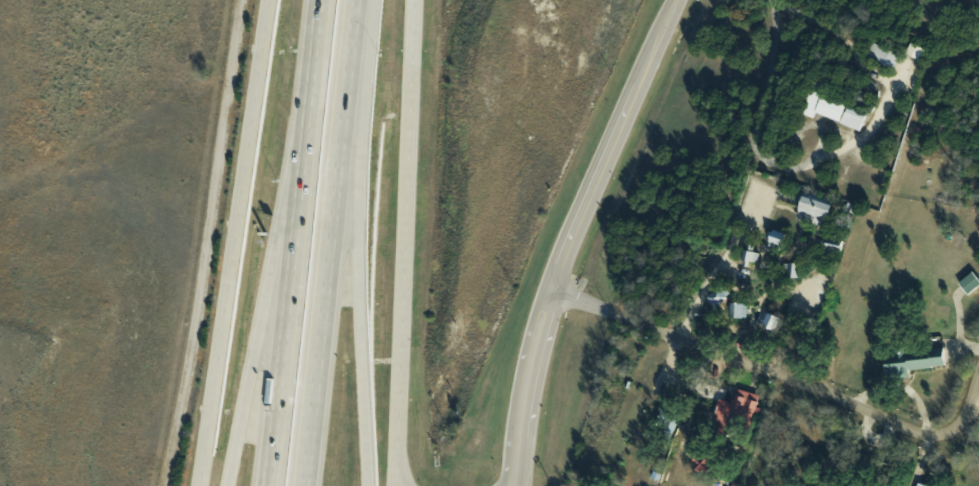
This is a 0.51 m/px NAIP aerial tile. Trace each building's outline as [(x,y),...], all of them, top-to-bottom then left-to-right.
[(836,121),(843,103),(811,90),(801,114),(812,118),(814,112),(836,121)] [(838,123),(858,131),(864,115),(844,107),(838,123)] [(796,213),(825,220),(830,198),(800,192),(796,213)] [(764,246),(776,250),(783,234),(770,229),(764,246)] [(822,250),(836,255),(840,239),(826,235),(822,250)] [(746,267),(747,261),(755,263),(757,254),(741,250),(738,265),(746,267)] [(796,278),(797,264),(785,263),(785,278),(796,278)] [(969,271),(978,283),(965,294),(960,288),(956,282),(969,271)] [(724,292),(711,286),(704,301),(717,307),(724,292)] [(745,318),(745,304),(728,303),(727,318),(745,318)] [(772,330),(776,316),(763,313),(759,326),(772,330)] [(941,349),(884,354),(886,373),(943,368),(941,349)] [(757,395),(733,388),(725,416),(733,419),(734,416),(753,421),(757,408),(754,407),(757,395)] [(668,435),(677,417),(661,409),(652,428),(668,435)] [(689,460),(696,473),(707,467),(699,454),(689,460)]
